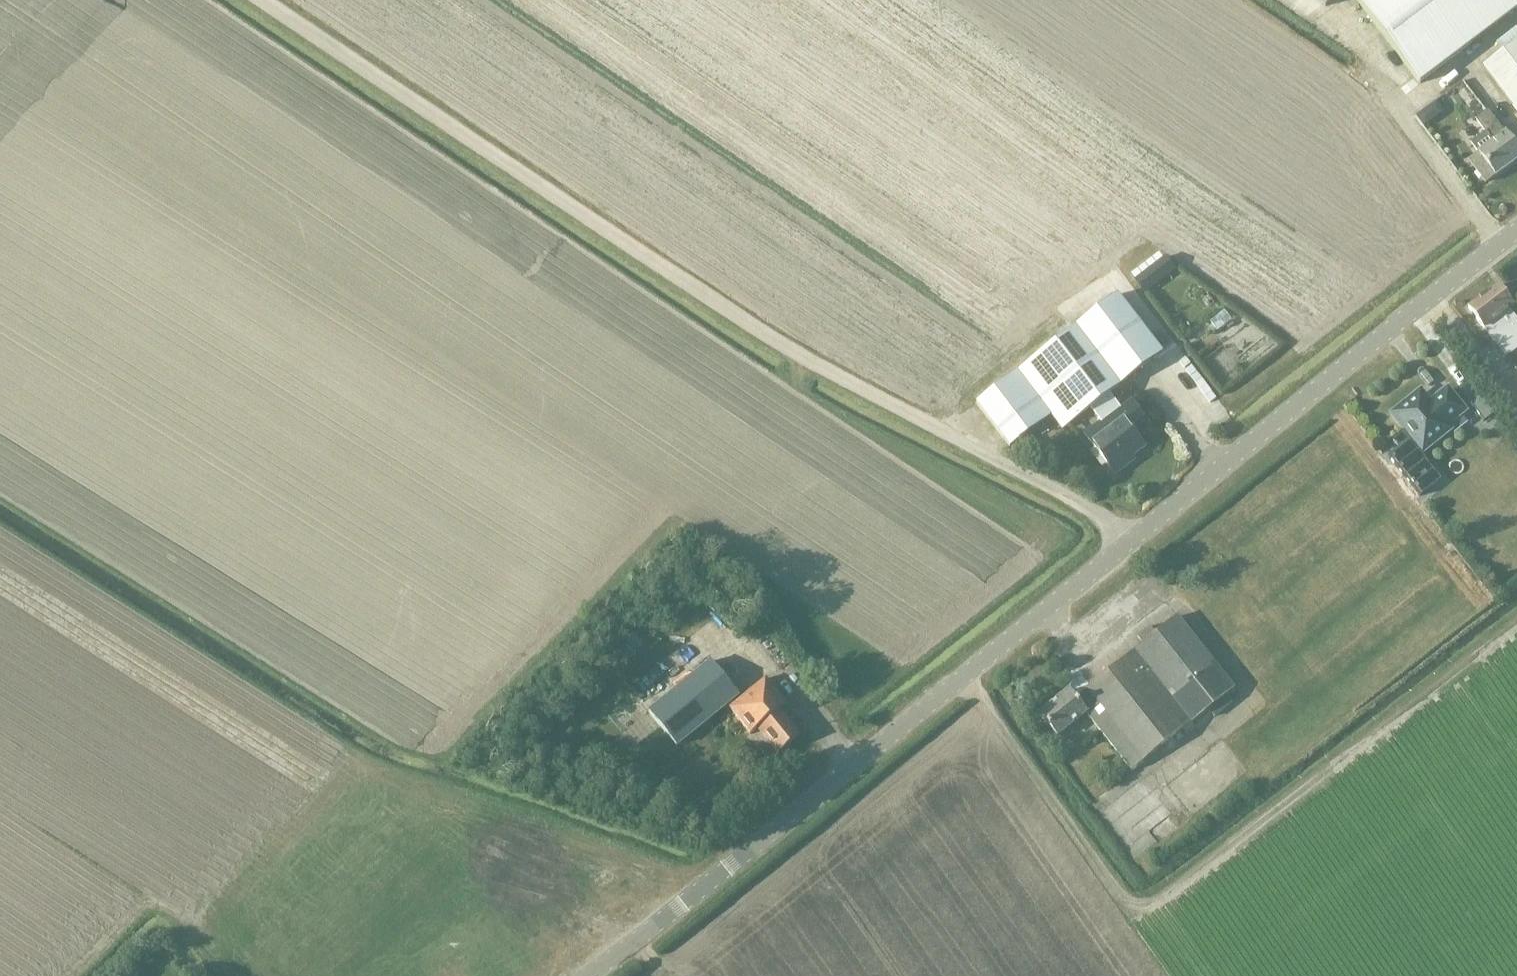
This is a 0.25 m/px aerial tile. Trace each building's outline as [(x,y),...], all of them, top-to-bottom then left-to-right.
[(1412,76),(1513,0),(1354,0),(1412,76)] [(1494,43),(1500,50),(1480,65),(1516,114),(1516,25),(1494,43)] [(1466,159),(1483,182),(1516,158),(1516,153),(1484,111),(1473,120),(1489,142),(1466,159)] [(1492,340),(1505,358),(1516,349),(1516,324),(1516,322),(1516,321),(1508,309),(1512,307),(1496,283),(1465,307),(1491,341),(1492,340)] [(1160,353),(1115,294),(974,404),(1001,439),(1007,447),(1029,431),(1037,441),(1057,427),(1060,430),(1088,409),(1107,393),(1160,353)] [(1418,394),(1392,414),(1421,450),(1447,429),(1444,426),(1462,411),(1445,390),(1427,405),(1418,394)] [(1119,407),(1107,393),(1088,409),(1097,421),(1081,433),(1113,475),(1140,455),(1137,452),(1143,447),(1127,429),(1141,417),(1129,400),(1119,407)] [(1478,395),(1468,402),(1482,421),(1492,415),(1478,395)] [(1026,436),(1018,442),(1022,448),(1030,442),(1026,436)] [(1233,689),(1176,616),(1153,634),(1147,626),(1136,635),(1142,643),(1074,698),(1068,689),(1036,715),(1054,739),(1084,714),(1130,771),(1207,710),(1212,717),(1231,704),(1224,697),(1233,689)] [(708,660),(646,711),(675,747),(737,695),(708,660)] [(749,735),(757,727),(776,752),(796,737),(782,717),(789,710),(786,705),(786,704),(764,677),(726,708),(749,735)]
